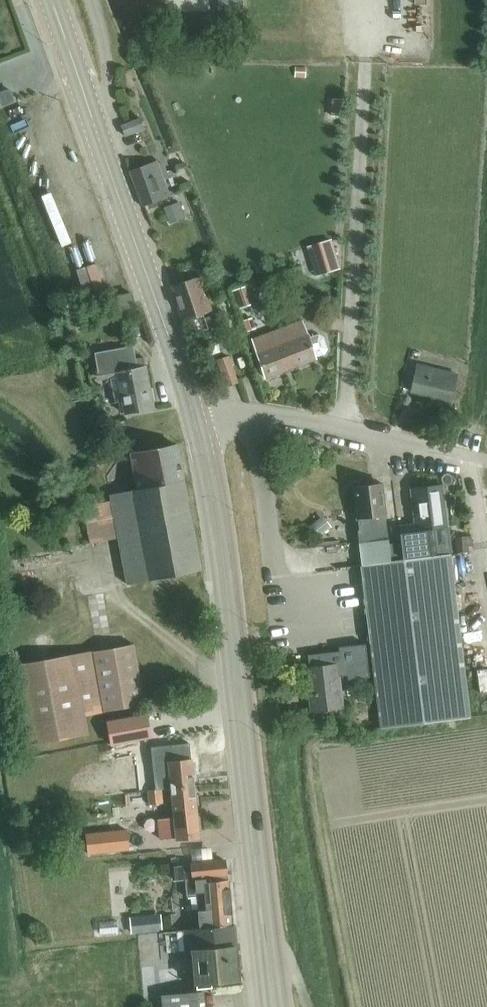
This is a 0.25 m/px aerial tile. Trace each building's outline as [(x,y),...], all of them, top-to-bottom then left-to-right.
[(245,13),(244,0),(219,0),(219,13),(245,13)] [(0,93),(0,98),(2,106),(7,104),(15,102),(11,90),(2,92),(0,93)] [(126,137),(138,132),(145,129),(140,118),(121,125),(126,137)] [(141,206),(143,205),(170,196),(164,178),(169,176),(163,163),(158,162),(129,172),(141,206)] [(186,218),(180,203),(164,208),(169,224),(186,218)] [(333,238),(309,245),(318,275),(342,268),(333,238)] [(185,320),(195,317),(213,311),(202,276),(174,285),(185,320)] [(232,292),(238,310),(252,305),(245,287),(232,292)] [(121,311),(135,308),(132,293),(118,297),(121,311)] [(252,318),(243,322),(247,332),(256,329),(252,318)] [(309,338),(307,331),(302,319),(251,339),(266,378),(317,359),(317,357),(326,354),(328,349),(324,338),(318,336),(309,338)] [(219,344),(209,346),(212,355),(221,353),(219,344)] [(135,359),(133,348),(112,352),(113,356),(94,359),(97,377),(117,373),(125,414),(154,409),(146,367),(144,358),(135,359)] [(226,387),(238,383),(229,356),(217,359),(226,387)] [(451,400),(457,374),(418,363),(411,390),(451,400)] [(110,413),(97,415),(98,423),(111,422),(110,413)] [(137,490),(110,495),(114,514),(118,538),(127,585),(177,575),(202,571),(185,481),(181,463),(178,445),(130,454),(137,490)] [(360,543),(363,567),(404,561),(401,543),(388,545),(385,516),(387,516),(384,484),(354,486),(356,518),(358,518),(361,543),(360,543)] [(447,527),(442,488),(412,491),(416,527),(399,529),(401,543),(404,561),(431,558),(430,557),(426,530),(447,527)] [(470,538),(455,539),(457,553),(462,553),(472,551),(471,548),(470,538)] [(363,567),(363,566),(380,709),(382,727),(469,717),(450,556),(431,558),(363,567)] [(29,746),(90,735),(86,715),(144,705),(134,644),(97,651),(15,665),(29,746)] [(311,712),(343,708),(340,678),(344,677),(342,663),(354,661),(353,650),(309,655),(310,668),(306,669),(311,712)] [(113,744),(152,737),(148,714),(108,721),(113,744)] [(172,790),(195,787),(192,758),(169,761),(172,790)] [(148,792),(163,790),(161,776),(147,777),(148,792)] [(195,787),(172,790),(175,816),(198,814),(195,787)] [(163,790),(148,792),(139,793),(140,805),(150,804),(150,805),(164,804),(163,790)] [(198,814),(175,816),(175,823),(176,835),(177,841),(180,841),(200,838),(199,833),(198,814)] [(126,828),(84,833),(86,854),(128,850),(126,828)] [(200,929),(234,924),(229,882),(227,882),(224,860),(193,863),(194,878),(185,880),(187,898),(197,897),(200,929)] [(130,918),(130,934),(147,933),(146,917),(130,918)] [(234,924),(200,929),(182,930),(185,953),(194,952),(198,990),(213,989),(212,982),(239,979),(234,924)] [(205,992),(162,996),(163,1006),(206,1006),(205,992)]
